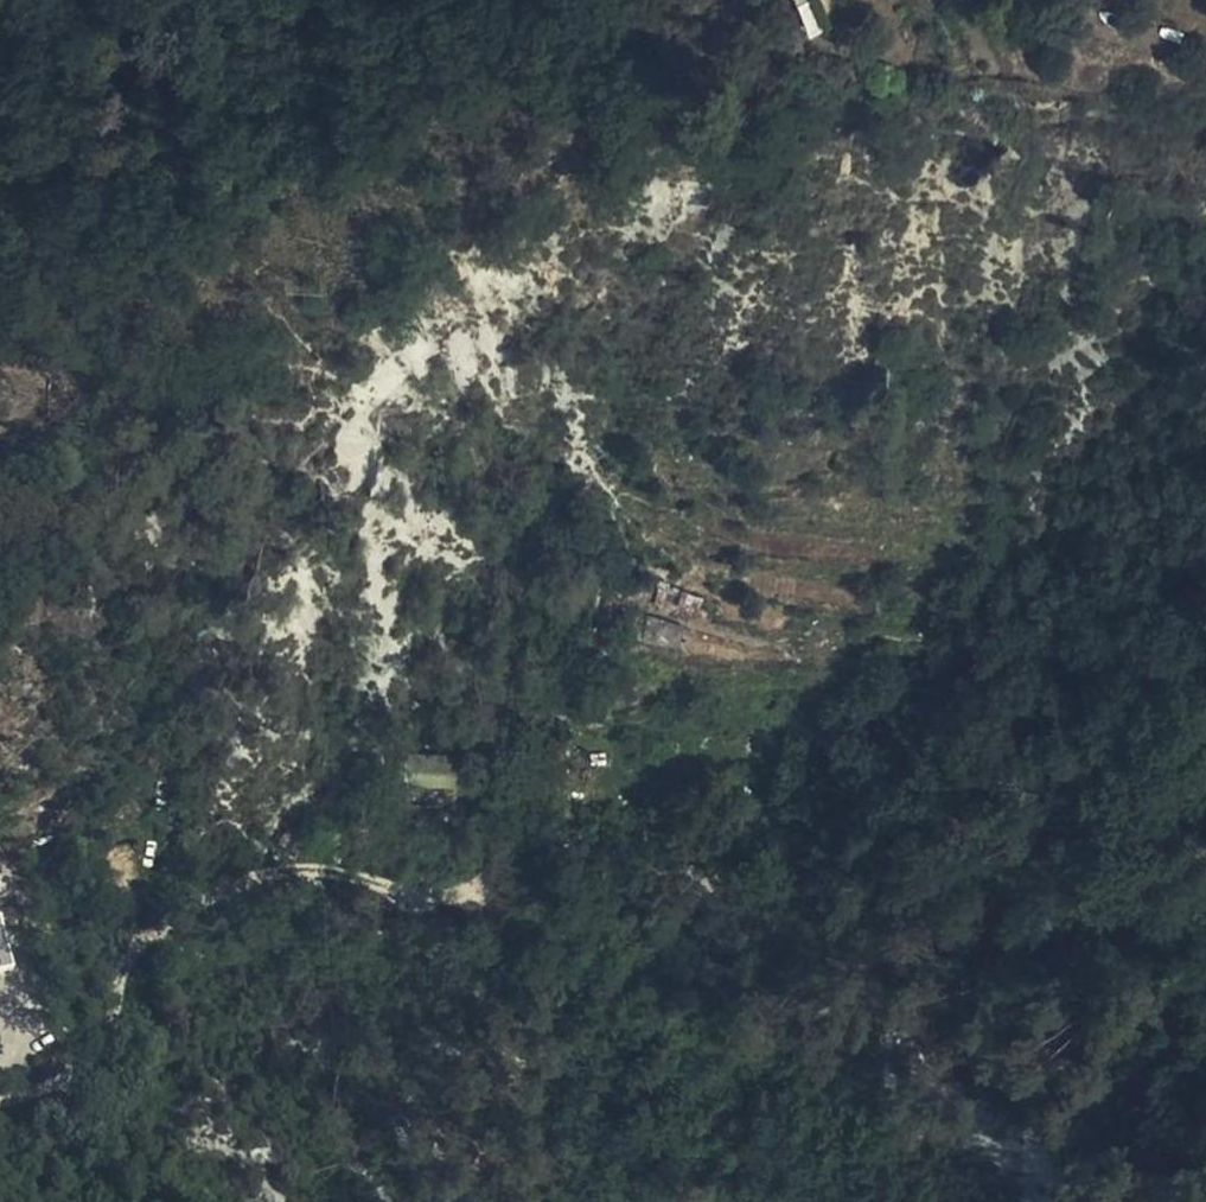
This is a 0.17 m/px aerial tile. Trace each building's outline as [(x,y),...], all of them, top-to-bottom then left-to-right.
[(814,28),(829,20),(819,0),(800,0),(814,28)] [(912,40),(920,32),(910,20),(902,28),(912,40)] [(12,965),(6,913),(0,914),(0,967),(12,965)]
